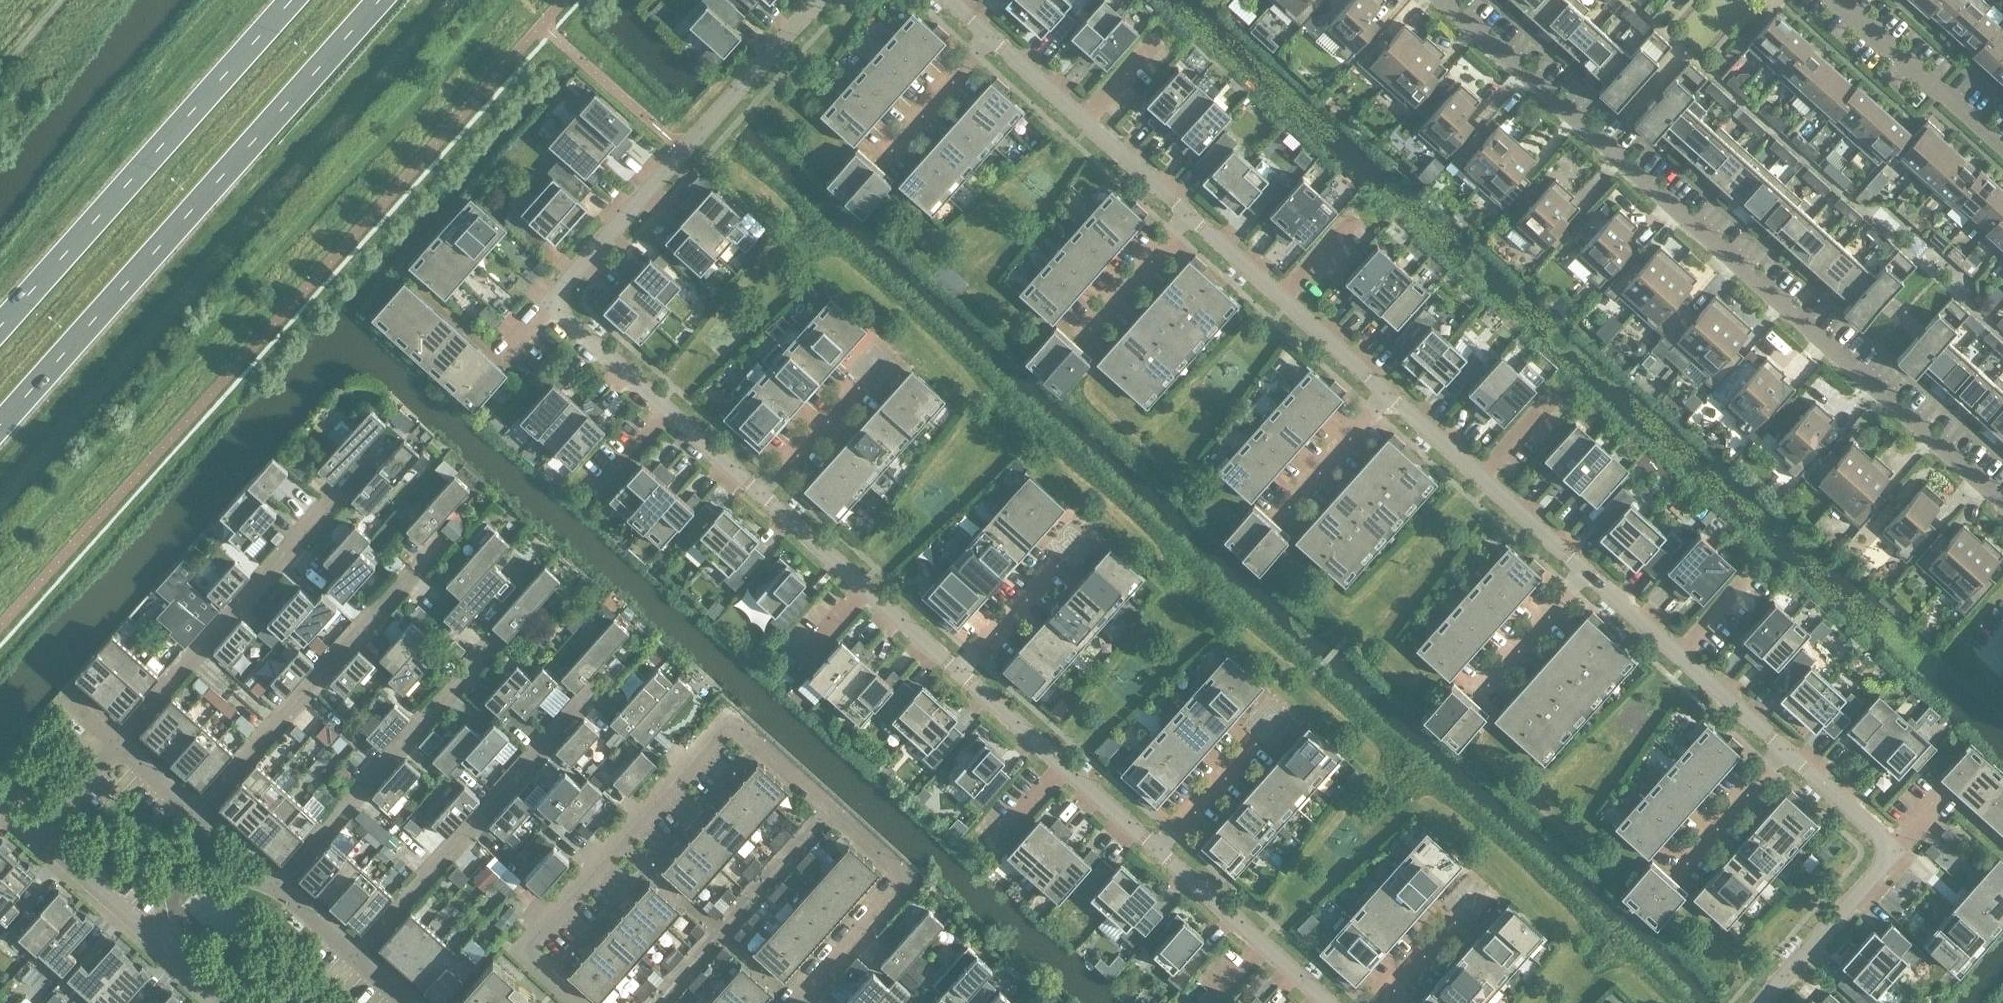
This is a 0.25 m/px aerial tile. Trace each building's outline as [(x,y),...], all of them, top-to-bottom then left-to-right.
[(745,15),(728,0),(703,0),(707,4),(689,23),(712,43),(706,50),(718,60),(739,36),(732,30),(745,15)] [(752,8),(760,0),(743,0),(752,8)] [(1025,17),(1040,0),(1012,0),(1007,6),(1014,11),(1016,9),(1025,17)] [(1025,17),(1034,26),(1032,28),(1038,34),(1044,27),(1058,40),(1075,21),(1063,11),(1071,1),(1070,0),(1040,0),(1025,17)] [(1080,59),(1121,14),(1104,0),(1101,0),(1074,30),(1084,39),(1073,52),(1080,59)] [(1275,0),(1292,15),(1291,16),(1301,26),(1320,4),(1316,0),(1275,0)] [(1347,60),(1371,33),(1362,26),(1385,0),(1351,0),(1324,31),(1325,32),(1327,30),(1342,44),(1337,50),(1347,60)] [(1527,11),(1537,0),(1515,0),(1527,11)] [(1527,11),(1543,26),(1566,0),(1537,0),(1527,11)] [(1543,26),(1559,40),(1588,8),(1580,0),(1566,0),(1543,26)] [(1661,5),(1655,0),(1651,0),(1644,8),(1652,15),(1661,5)] [(1927,11),(1929,9),(1937,0),(1915,0),(1927,11)] [(1929,9),(1945,23),(1966,0),(1937,0),(1929,9)] [(1945,23),(1961,37),(1990,5),(1984,0),(1966,0),(1945,23)] [(1990,5),(1961,37),(1976,51),(1977,52),(2000,27),(1984,13),(1991,6),(1990,5)] [(1632,23),(1639,16),(1628,6),(1622,13),(1632,23)] [(1588,8),(1559,40),(1575,54),(1600,27),(1584,14),(1589,8),(1588,8)] [(1121,14),(1080,59),(1088,66),(1099,53),(1109,62),(1138,30),(1121,14)] [(1319,33),(1326,25),(1314,14),(1306,22),(1319,33)] [(1749,47),(1765,61),(1794,29),(1778,14),(1749,47)] [(918,15),(917,16),(902,33),(923,52),(927,47),(933,52),(949,33),(938,23),(933,28),(918,15)] [(1643,33),(1650,26),(1639,16),(1632,23),(1643,33)] [(1384,84),(1427,36),(1427,35),(1422,41),(1406,26),(1407,25),(1405,23),(1385,46),(1376,38),(1357,60),(1367,69),(1369,68),(1385,82),(1384,84)] [(1600,27),(1575,54),(1591,69),(1616,42),(1600,27)] [(1976,51),(1975,53),(1991,68),(2002,55),(2002,30),(2000,27),(1977,52),(1976,51)] [(1654,29),(1647,37),(1653,42),(1660,35),(1654,29)] [(1794,29),(1765,61),(1780,75),(1778,77),(1779,78),(1808,45),(1809,46),(1811,44),(1794,29)] [(923,52),(902,33),(887,50),(913,74),(924,62),(919,57),(923,52)] [(1653,42),(1659,48),(1666,40),(1660,35),(1653,42)] [(1427,36),(1384,84),(1385,85),(1386,84),(1402,98),(1401,99),(1411,109),(1431,87),(1422,79),(1446,52),(1444,51),(1443,52),(1427,38),(1428,37),(1427,36)] [(1666,40),(1659,48),(1665,53),(1672,45),(1666,40)] [(1616,42),(1591,69),(1607,82),(1608,83),(1632,56),(1631,55),(1616,42)] [(1808,45),(1779,78),(1795,92),(1824,59),(1809,46),(1808,45)] [(1608,83),(1607,82),(1599,91),(1616,107),(1654,65),(1637,49),(1631,55),(1632,56),(1608,83)] [(913,74),(887,50),(872,67),(893,86),(897,81),(903,86),(913,74)] [(1991,68),(2002,79),(2002,55),(1991,68)] [(1824,59),(1795,92),(1811,106),(1840,74),(1824,59)] [(1690,62),(1683,69),(1689,75),(1696,67),(1690,62)] [(893,86),(872,67),(856,84),(883,107),(894,95),(888,90),(893,86)] [(1159,107),(1148,120),(1156,127),(1196,82),(1178,67),(1150,98),(1159,107)] [(1689,75),(1695,80),(1702,72),(1696,67),(1689,75)] [(1702,72),(1695,80),(1701,86),(1708,78),(1702,72)] [(1840,74),(1811,106),(1812,107),(1818,101),(1832,113),(1828,118),(1829,119),(1856,88),(1840,74)] [(1733,75),(1727,82),(1738,91),(1744,84),(1733,75)] [(1003,123),(1019,105),(1004,92),(1009,87),(997,76),(981,94),(986,99),(982,104),(1003,123)] [(1652,139),(1660,130),(1659,129),(1683,102),(1685,103),(1690,97),(1673,81),(1634,123),(1652,139)] [(1715,84),(1714,83),(1712,81),(1705,88),(1717,98),(1723,91),(1715,84)] [(1196,82),(1156,127),(1163,134),(1175,121),(1184,129),(1213,98),(1196,82)] [(1435,146),(1446,156),(1465,134),(1456,126),(1480,99),(1479,98),(1477,99),(1462,85),(1463,84),(1461,83),(1418,131),(1420,132),(1421,131),(1436,145),(1435,146)] [(883,107),(856,84),(841,101),(862,119),(867,115),(872,119),(883,107)] [(1755,94),(1744,84),(1738,91),(1749,101),(1755,94)] [(1856,88),(1829,119),(1845,133),(1874,101),(1858,86),(1856,88)] [(1734,101),(1723,91),(1717,98),(1727,108),(1734,101)] [(581,109),(581,110),(625,150),(632,142),(619,131),(628,121),(601,96),(586,113),(581,109)] [(1691,96),(1690,97),(1685,103),(1683,102),(1659,129),(1660,130),(1675,144),(1700,117),(1706,110),(1691,96)] [(1213,98),(1184,129),(1193,138),(1182,150),(1190,158),(1226,118),(1209,103),(1213,98)] [(858,124),(862,119),(841,101),(825,118),(852,142),(864,129),(858,124)] [(1874,101),(1845,133),(1861,148),(1890,115),(1874,101)] [(1766,103),(1759,110),(1770,120),(1776,113),(1766,103)] [(1003,123),(982,104),(977,109),(972,104),(961,116),(988,140),(1003,123)] [(625,150),(581,110),(566,127),(597,155),(606,146),(618,158),(625,150)] [(1755,120),(1744,110),(1738,117),(1749,127),(1755,120)] [(1787,123),(1776,113),(1770,120),(1781,130),(1787,123)] [(1890,115),(1861,148),(1878,163),(1907,130),(1890,115)] [(988,140),(961,116),(951,128),(956,133),(952,138),(973,157),(988,140)] [(1700,117),(1675,144),(1691,158),(1721,126),(1720,125),(1715,131),(1700,117)] [(1899,158),(1917,174),(1946,142),(1941,137),(1944,133),(1928,119),(1914,135),(1917,138),(1899,158)] [(1766,130),(1755,120),(1749,127),(1759,137),(1766,130)] [(1478,183),(1477,184),(1478,185),(1518,140),(1517,139),(1516,141),(1500,127),(1501,125),(1500,124),(1479,147),(1470,139),(1451,160),(1461,170),(1463,168),(1478,183)] [(1721,126),(1691,158),(1707,173),(1737,140),(1721,126)] [(597,155),(566,127),(550,144),(594,184),(602,176),(589,165),(597,155)] [(1225,130),(1196,162),(1210,176),(1204,182),(1211,188),(1212,186),(1222,194),(1251,162),(1232,146),(1237,141),(1225,130)] [(1802,149),(1808,142),(1798,132),(1791,139),(1802,149)] [(957,174),(973,157),(952,138),(947,143),(943,139),(931,150),(957,174)] [(1787,149),(1776,139),(1770,146),(1781,156),(1787,149)] [(1518,140),(1478,185),(1479,185),(1480,184),(1496,198),(1495,200),(1505,209),(1525,188),(1516,179),(1536,157),(1535,155),(1533,157),(1517,142),(1519,141),(1518,140)] [(1737,140),(1707,173),(1724,187),(1753,155),(1737,140)] [(1820,152),(1808,142),(1802,149),(1813,159),(1820,152)] [(1946,142),(1917,174),(1934,189),(1963,157),(1946,142)] [(875,164),(858,148),(831,178),(849,194),(875,164)] [(1798,158),(1787,149),(1781,156),(1792,166),(1798,158)] [(942,191),(957,174),(931,150),(920,162),(926,167),(921,172),(942,191)] [(1429,179),(1444,162),(1436,155),(1420,172),(1429,179)] [(1753,155),(1724,187),(1740,201),(1769,169),(1753,155)] [(1963,157),(1934,189),(1951,205),(1980,172),(1963,157)] [(553,176),(537,194),(569,223),(577,213),(579,215),(585,209),(578,203),(591,188),(558,159),(547,171),(553,176)] [(1830,161),(1823,168),(1834,178),(1841,171),(1830,161)] [(1251,162),(1222,194),(1231,202),(1229,204),(1235,210),(1241,203),(1256,216),(1285,184),(1273,173),(1269,178),(1251,162)] [(894,181),(875,164),(849,194),(867,210),(894,181)] [(1820,178),(1809,168),(1802,175),(1813,185),(1820,178)] [(1769,169),(1740,201),(1756,216),(1785,184),(1769,169)] [(1867,184),(1875,191),(1888,177),(1880,170),(1867,184)] [(1980,172),(1951,205),(1952,205),(1953,203),(1970,218),(1999,186),(1981,170),(1980,172)] [(1852,181),(1841,171),(1834,178),(1845,188),(1852,181)] [(926,208),(942,191),(921,172),(917,177),(911,172),(900,185),(926,208)] [(1301,177),(1273,208),(1283,217),(1271,230),(1279,237),(1319,192),(1301,177)] [(1526,246),(1536,256),(1560,230),(1551,222),(1575,195),(1574,193),(1572,195),(1556,181),(1558,179),(1556,178),(1512,227),(1514,228),(1515,227),(1531,241),(1526,246)] [(1830,188),(1820,178),(1813,185),(1824,195),(1830,188)] [(569,223),(537,194),(525,183),(509,201),(515,207),(505,219),(537,248),(551,234),(557,240),(563,233),(561,231),(569,223)] [(1785,184),(1756,216),(1772,231),(1801,198),(1785,184)] [(1864,204),(1875,192),(1867,185),(1856,197),(1864,204)] [(1970,218),(1974,214),(1990,229),(1988,231),(2002,215),(2002,189),(1999,186),(1970,218)] [(694,190),(687,197),(746,250),(756,239),(737,222),(743,216),(715,191),(707,201),(694,190)] [(1319,192),(1279,237),(1287,244),(1298,231),(1308,240),(1337,208),(1319,192)] [(1116,193),(1115,194),(1100,211),(1122,230),(1126,225),(1131,230),(1148,211),(1136,201),(1131,206),(1116,193)] [(746,250),(687,197),(680,205),(693,216),(685,226),(716,254),(731,238),(746,251),(746,250)] [(1845,214),(1852,207),(1841,197),(1834,204),(1845,214)] [(1801,198),(1772,231),(1788,245),(1812,218),(1797,204),(1802,199),(1801,198)] [(476,200),(461,218),(485,240),(493,231),(498,235),(505,226),(476,200)] [(1903,200),(1896,208),(1908,218),(1915,210),(1903,200)] [(1863,216),(1852,207),(1845,214),(1856,223),(1863,216)] [(1589,276),(1599,285),(1623,259),(1614,251),(1638,224),(1636,223),(1635,224),(1620,210),(1621,209),(1619,208),(1576,256),(1577,258),(1579,256),(1594,270),(1589,276)] [(1927,221),(1915,210),(1908,218),(1920,229),(1927,221)] [(1117,234),(1122,230),(1100,211),(1085,228),(1112,251),(1123,239),(1117,234)] [(2002,244),(2002,215),(1988,231),(2002,244)] [(461,218),(445,235),(474,261),(482,253),(477,249),(485,240),(461,218)] [(1812,218),(1788,245),(1804,259),(1829,232),(1812,218)] [(716,254),(685,226),(676,235),(663,223),(656,232),(700,272),(716,254)] [(1877,243),(1884,235),(1873,226),(1867,233),(1877,243)] [(1112,251),(1085,228),(1070,245),(1091,264),(1095,259),(1101,264),(1112,251)] [(1942,249),(1949,241),(1937,230),(1930,238),(1942,249)] [(1829,232),(1804,259),(1820,274),(1845,247),(1829,232)] [(445,235),(430,252),(454,274),(463,265),(467,269),(474,261),(445,235)] [(1888,252),(1895,245),(1884,235),(1877,243),(1888,252)] [(1347,298),(1354,304),(1395,260),(1377,244),(1349,276),(1358,285),(1347,298)] [(1087,268),(1091,264),(1070,245),(1055,262),(1082,285),(1093,273),(1087,268)] [(1635,309),(1636,310),(1679,262),(1678,261),(1677,262),(1661,248),(1662,247),(1661,245),(1637,272),(1628,264),(1604,290),(1615,299),(1620,294),(1636,308),(1635,309)] [(1954,245),(1947,253),(1959,264),(1966,256),(1954,245)] [(1845,247),(1820,274),(1836,288),(1861,261),(1845,247)] [(1899,249),(1892,257),(1898,262),(1905,254),(1899,249)] [(430,252),(414,270),(443,296),(451,287),(447,283),(454,274),(430,252)] [(1141,402),(1233,299),(1234,298),(1202,270),(1207,265),(1195,254),(1176,275),(1181,279),(1174,287),(1170,284),(1151,305),(1155,309),(1143,322),(1139,318),(1120,339),(1124,343),(1113,356),(1108,351),(1098,363),(1141,402)] [(1911,259),(1905,254),(1898,262),(1904,267),(1911,259)] [(1978,267),(1966,256),(1959,264),(1971,275),(1978,267)] [(632,258),(625,266),(684,319),(695,308),(676,291),(681,284),(654,260),(645,270),(632,258)] [(1911,259),(1904,267),(1910,273),(1911,271),(1917,265),(1911,259)] [(1395,260),(1354,304),(1362,311),(1374,299),(1383,307),(1412,275),(1395,260)] [(1836,288),(1851,302),(1853,303),(1877,276),(1876,275),(1861,261),(1836,288)] [(1082,285),(1055,262),(1040,279),(1061,297),(1065,293),(1071,298),(1082,285)] [(1679,262),(1636,310),(1637,311),(1638,309),(1654,323),(1652,325),(1663,334),(1659,339),(1683,313),(1673,305),(1697,278),(1696,277),(1695,278),(1679,264),(1680,262),(1679,262)] [(684,319),(625,266),(618,274),(631,285),(623,294),(650,319),(665,303),(684,320),(684,319)] [(1853,303),(1851,302),(1843,311),(1861,327),(1899,284),(1881,268),(1876,275),(1877,276),(1853,303)] [(1412,275),(1383,307),(1392,315),(1381,328),(1389,335),(1429,291),(1412,275)] [(1061,297),(1040,279),(1024,296),(1051,320),(1062,307),(1057,302),(1061,297)] [(377,312),(394,327),(416,303),(407,295),(413,288),(405,281),(377,312)] [(650,319),(623,294),(615,304),(602,292),(594,300),(635,337),(650,319)] [(1682,369),(1691,359),(1734,311),(1733,310),(1732,312),(1716,297),(1717,296),(1716,295),(1692,321),(1683,313),(1659,339),(1651,349),(1662,359),(1666,354),(1682,369)] [(1986,314),(1997,302),(1989,295),(1978,307),(1986,314)] [(1946,304),(1945,305),(1951,310),(1958,302),(1952,297),(1946,304)] [(836,301),(835,302),(821,318),(816,314),(816,315),(849,344),(857,336),(852,332),(861,323),(836,301)] [(1951,310),(1957,315),(1964,307),(1958,302),(1951,310)] [(425,311),(416,303),(394,327),(411,342),(437,313),(429,306),(425,311)] [(1964,307),(1957,315),(1963,321),(1970,313),(1964,307)] [(1411,364),(1420,372),(1449,340),(1431,324),(1436,319),(1424,308),(1394,340),(1409,354),(1403,360),(1409,366),(1411,364)] [(1611,311),(1596,330),(1607,338),(1622,320),(1611,311)] [(1734,311),(1691,359),(1692,360),(1693,359),(1709,373),(1703,379),(1714,388),(1737,362),(1728,354),(1753,327),(1751,326),(1750,327),(1734,313),(1735,312),(1734,311)] [(1914,374),(1922,366),(1921,364),(1945,337),(1947,338),(1956,328),(1954,326),(1951,330),(1936,317),(1940,314),(1938,312),(1925,326),(1915,337),(1897,358),(1914,374)] [(445,321),(437,313),(411,342),(428,358),(450,333),(441,325),(445,321)] [(849,344),(816,315),(801,331),(830,358),(838,348),(842,352),(849,344)] [(1974,316),(1967,323),(1978,333),(1985,326),(1974,316)] [(1074,341),(1057,326),(1030,356),(1047,371),(1074,341)] [(830,358),(801,331),(800,332),(805,336),(791,352),(786,348),(785,348),(819,378),(826,370),(822,366),(830,358)] [(2001,340),(1990,331),(1984,338),(1995,348),(2001,340)] [(459,341),(450,333),(428,358),(445,373),(471,344),(463,337),(459,341)] [(1921,364),(1922,366),(1937,379),(1962,352),(1947,338),(1945,337),(1921,364)] [(1449,340),(1420,372),(1429,380),(1427,382),(1434,388),(1440,381),(1454,395),(1484,362),(1472,351),(1467,356),(1449,340)] [(2001,340),(1995,348),(2002,355),(2002,342),(2001,340)] [(1092,358),(1074,341),(1047,371),(1065,388),(1092,358)] [(479,351),(471,344),(445,373),(462,388),(484,363),(475,355),(479,351)] [(819,378),(785,348),(770,365),(799,391),(807,382),(812,386),(819,378)] [(1962,352),(1937,379),(1953,393),(1978,366),(1962,352)] [(1470,408),(1477,415),(1518,370),(1500,355),(1471,386),(1481,395),(1470,408)] [(1737,425),(1747,434),(1771,408),(1762,400),(1786,374),(1784,372),(1783,373),(1768,360),(1769,358),(1767,357),(1724,405),(1725,406),(1727,405),(1742,419),(1737,425)] [(493,371),(484,363),(462,388),(479,403),(495,386),(496,386),(506,375),(497,367),(493,371)] [(799,391),(770,365),(755,382),(789,412),(796,404),(791,400),(799,391)] [(1978,366),(1953,393),(1969,408),(1999,375),(1998,375),(1993,380),(1978,366)] [(1518,370),(1477,415),(1485,422),(1497,409),(1506,418),(1535,386),(1518,370)] [(1330,384),(1315,371),(1299,389),(1320,408),(1324,403),(1330,408),(1346,389),(1335,379),(1330,384)] [(521,417),(539,433),(567,401),(558,392),(569,379),(561,372),(521,417)] [(908,375),(897,387),(924,411),(940,394),(919,375),(914,380),(908,375)] [(1969,408),(1986,422),(2002,403),(2002,380),(1999,375),(1969,408)] [(789,412),(755,382),(740,399),(769,425),(777,416),(781,420),(789,412)] [(924,411),(897,387),(887,399),(892,404),(888,410),(908,429),(924,411)] [(1320,408),(1299,389),(1284,406),(1310,430),(1321,417),(1316,412),(1320,408)] [(567,401),(539,433),(556,448),(596,403),(588,396),(576,409),(567,401)] [(769,425),(740,399),(739,400),(744,404),(728,421),(746,437),(741,442),(753,452),(765,438),(761,434),(769,425)] [(1785,468),(1796,478),(1819,452),(1810,444),(1834,417),(1833,416),(1832,417),(1816,403),(1817,402),(1816,400),(1772,449),(1774,450),(1775,449),(1791,463),(1785,468)] [(596,403),(556,448),(573,464),(602,432),(592,423),(603,410),(596,403)] [(1986,422),(2002,437),(2002,435),(2002,403),(1986,422)] [(1310,430),(1284,406),(1269,423),(1290,442),(1294,437),(1300,442),(1310,430)] [(908,429),(888,410),(883,414),(878,409),(867,421),(893,445),(908,429)] [(347,467),(386,423),(371,410),(332,453),(347,467)] [(893,445),(867,421),(856,433),(862,439),(857,443),(878,462),(893,445)] [(1290,442),(1269,423),(1253,440),(1280,464),(1291,451),(1286,446),(1290,442)] [(1546,476),(1553,483),(1594,438),(1593,437),(1589,441),(1572,427),(1547,454),(1557,463),(1546,476)] [(1353,487),(1342,500),(1337,495),(1318,517),(1323,521),(1311,533),(1307,529),(1297,541),(1339,579),(1432,476),(1401,448),(1406,443),(1394,432),(1375,453),(1380,457),(1373,466),(1368,462),(1349,483),(1353,487)] [(1594,438),(1553,483),(1561,489),(1573,477),(1582,485),(1606,458),(1606,457),(1610,453),(1594,438)] [(404,440),(365,484),(380,498),(420,454),(404,440)] [(1280,464),(1253,440),(1238,457),(1259,476),(1263,471),(1269,476),(1280,464)] [(1832,502),(1876,454),(1875,453),(1870,459),(1854,444),(1855,443),(1854,442),(1833,464),(1824,456),(1805,478),(1816,487),(1822,480),(1838,495),(1832,502)] [(878,462),(857,443),(853,448),(847,443),(836,456),(863,479),(878,462)] [(1876,454),(1832,502),(1833,503),(1834,502),(1850,516),(1849,517),(1860,527),(1879,505),(1870,497),(1894,470),(1892,469),(1891,470),(1875,456),(1876,455),(1876,454)] [(863,479),(836,456),(826,467),(831,473),(826,478),(847,497),(863,479)] [(1259,476),(1238,457),(1222,474),(1249,498),(1260,485),(1255,480),(1259,476)] [(1606,458),(1582,485),(1591,493),(1579,506),(1588,514),(1624,473),(1606,458)] [(265,476),(274,484),(288,469),(279,461),(265,476)] [(622,517),(623,518),(668,468),(660,461),(649,474),(639,466),(610,497),(627,513),(622,517)] [(668,468),(623,518),(624,519),(633,509),(648,524),(673,496),(664,488),(676,475),(668,468)] [(259,471),(220,515),(235,528),(262,499),(274,484),(265,476),(259,471)] [(435,527),(470,489),(455,475),(420,514),(435,527)] [(1030,475),(1014,493),(1048,523),(1055,515),(1050,511),(1059,501),(1030,475)] [(847,497),(826,478),(822,482),(817,477),(801,495),(812,506),(816,501),(832,514),(847,497)] [(1895,551),(1906,560),(1929,534),(1920,526),(1944,500),(1943,498),(1942,499),(1926,485),(1927,484),(1926,483),(1882,531),(1884,532),(1885,531),(1901,545),(1895,551)] [(1610,542),(1619,550),(1648,518),(1630,502),(1635,497),(1622,486),(1593,518),(1607,532),(1601,538),(1608,544),(1610,542)] [(673,496),(648,524),(666,540),(702,499),(694,492),(682,505),(673,496)] [(1048,523),(1014,493),(999,509),(1028,535),(1036,527),(1041,531),(1048,523)] [(262,499),(235,528),(229,535),(244,549),(277,512),(262,499)] [(693,540),(711,556),(740,524),(730,516),(732,514),(726,508),(720,515),(705,502),(676,535),(688,546),(693,540)] [(1228,534),(1246,550),(1273,519),(1255,504),(1228,534)] [(1020,544),(1028,535),(999,509),(998,510),(1003,514),(989,530),(984,526),(984,527),(1018,557),(1025,549),(1020,544)] [(455,537),(466,525),(455,514),(443,525),(455,537)] [(1648,518),(1619,550),(1628,558),(1626,560),(1632,566),(1639,559),(1653,573),(1683,540),(1670,528),(1666,534),(1648,518)] [(1291,536),(1273,519),(1246,550),(1264,566),(1277,551),(1291,536)] [(740,524),(711,556),(729,572),(724,578),(736,589),(766,556),(751,543),(757,536),(751,530),(749,532),(740,524)] [(1942,584),(1942,585),(1986,536),(1985,536),(1980,541),(1964,527),(1965,526),(1964,524),(1944,547),(1934,539),(1915,560),(1926,570),(1927,569),(1943,583),(1942,584)] [(324,561),(339,574),(360,550),(371,538),(355,525),(324,561)] [(1018,557),(984,527),(969,544),(998,570),(1006,561),(1010,565),(1018,557)] [(475,582),(492,563),(510,544),(494,530),(460,568),(475,582)] [(1668,586),(1676,593),(1716,548),(1699,532),(1670,564),(1680,573),(1668,586)] [(1942,585),(1943,586),(1944,584),(1960,599),(1955,605),(1965,614),(1989,588),(1980,580),(2002,554),(2002,552),(2001,553),(1985,539),(1987,537),(1986,536),(1942,585)] [(998,570),(969,544),(953,560),(987,591),(994,583),(990,578),(998,570)] [(1716,548),(1676,593),(1684,600),(1696,587),(1705,596),(1730,568),(1713,553),(1717,549),(1716,548)] [(1529,585),(1545,568),(1534,557),(1529,562),(1514,549),(1498,567),(1519,586),(1523,581),(1529,585)] [(360,550),(339,574),(328,586),(343,599),(375,564),(360,550)] [(1107,554),(1096,565),(1122,589),(1138,572),(1117,553),(1112,559),(1107,554)] [(804,578),(780,557),(769,569),(776,575),(756,597),(776,614),(771,620),(783,631),(812,598),(797,585),(804,578)] [(184,559),(175,569),(187,580),(196,570),(184,559)] [(987,591),(953,560),(938,577),(967,603),(975,595),(980,599),(987,591)] [(223,605),(251,574),(236,561),(208,592),(223,605)] [(492,563),(475,582),(458,602),(473,615),(507,577),(492,563)] [(1122,589),(1096,565),(1085,578),(1090,583),(1086,587),(1107,606),(1122,589)] [(506,610),(521,623),(561,580),(545,566),(506,610)] [(1519,586),(1498,567),(1483,584),(1509,607),(1520,595),(1515,590),(1519,586)] [(204,595),(187,580),(175,569),(167,578),(181,590),(196,604),(204,595)] [(967,603),(938,577),(922,595),(944,615),(940,620),(951,631),(964,617),(959,612),(967,603)] [(1509,607),(1483,584),(1467,601),(1488,619),(1493,615),(1498,619),(1509,607)] [(300,587),(268,623),(283,637),(289,629),(315,600),(300,587)] [(1107,606),(1086,587),(1082,592),(1076,588),(1066,599),(1092,623),(1107,606)] [(211,618),(196,604),(181,590),(164,609),(180,622),(188,613),(203,627),(211,618)] [(315,600),(289,629),(304,643),(337,607),(322,593),(315,600)] [(1092,623),(1066,599),(1055,611),(1060,616),(1056,621),(1077,640),(1092,623)] [(1744,654),(1752,661),(1792,616),(1774,600),(1746,632),(1756,641),(1744,654)] [(1484,624),(1488,619),(1467,601),(1452,618),(1479,641),(1489,629),(1484,624)] [(1538,757),(1631,654),(1600,626),(1605,620),(1593,610),(1574,631),(1578,635),(1571,643),(1567,639),(1547,661),(1552,665),(1541,677),(1537,673),(1517,695),(1522,699),(1510,711),(1506,707),(1496,719),(1538,757)] [(1792,616),(1752,661),(1759,668),(1771,655),(1781,663),(1805,636),(1788,621),(1792,617),(1792,616)] [(614,618),(575,662),(590,675),(629,632),(614,618)] [(1479,641),(1452,618),(1437,634),(1458,653),(1462,648),(1468,653),(1479,641)] [(257,633),(242,620),(214,651),(229,665),(257,633)] [(172,630),(188,644),(196,636),(180,621),(172,630)] [(380,658),(395,671),(422,642),(428,635),(413,621),(380,658)] [(1077,640),(1056,621),(1051,626),(1046,621),(1035,633),(1061,657),(1077,640)] [(1061,657),(1035,633),(1024,645),(1030,650),(1025,656),(1046,674),(1061,657)] [(96,684),(129,648),(113,634),(80,670),(96,684)] [(1454,658),(1458,653),(1437,634),(1421,652),(1448,676),(1459,663),(1454,658)] [(809,675),(826,691),(867,646),(859,639),(848,652),(838,643),(809,675)] [(422,642),(395,671),(389,679),(404,692),(437,656),(422,642)] [(867,646),(826,691),(843,706),(872,674),(863,666),(875,653),(867,646)] [(1790,704),(1799,712),(1828,680),(1810,664),(1815,658),(1803,647),(1773,680),(1788,693),(1782,700),(1788,705),(1790,704)] [(111,698),(144,662),(129,648),(96,684),(111,698)] [(1227,655),(1213,671),(1247,701),(1254,693),(1249,689),(1258,679),(1224,649),(1222,651),(1227,655)] [(286,695),(314,664),(299,650),(271,681),(286,695)] [(346,695),(374,664),(359,650),(331,681),(346,695)] [(1046,674),(1025,656),(1021,660),(1015,655),(999,673),(1011,684),(1015,678),(1030,692),(1046,674)] [(127,712),(160,676),(144,662),(111,698),(127,712)] [(517,665),(485,701),(500,714),(511,703),(532,678),(517,665)] [(543,667),(532,678),(511,703),(526,716),(558,680),(543,667)] [(659,668),(624,706),(639,719),(644,714),(674,681),(659,668)] [(872,674),(843,706),(861,722),(901,677),(893,669),(882,682),(872,674)] [(1193,683),(1227,714),(1235,705),(1239,709),(1247,701),(1213,671),(1212,671),(1217,675),(1203,691),(1193,683)] [(679,676),(674,681),(644,714),(659,728),(694,690),(679,676)] [(891,719),(909,735),(938,702),(929,694),(931,692),(925,686),(919,693),(904,680),(874,713),(887,724),(891,719)] [(1828,680),(1799,712),(1808,720),(1806,722),(1813,728),(1819,721),(1833,734),(1863,701),(1851,690),(1846,696),(1828,680)] [(1427,712),(1444,728),(1471,698),(1454,682),(1427,712)] [(1227,714),(1193,683),(1192,684),(1197,688),(1182,705),(1216,735),(1223,727),(1219,723),(1227,714)] [(1857,735),(1865,743),(1895,709),(1877,693),(1851,722),(1861,731),(1857,735)] [(161,742),(188,711),(172,697),(145,728),(161,742)] [(1490,714),(1471,698),(1444,728),(1463,744),(1490,714)] [(938,702),(909,735),(927,751),(922,756),(935,767),(964,734),(950,721),(956,714),(949,708),(947,710),(938,702)] [(1930,702),(1916,719),(1928,729),(1942,713),(1930,702)] [(367,735),(382,748),(410,717),(395,703),(367,735)] [(1164,717),(1163,718),(1196,748),(1204,739),(1209,743),(1216,735),(1182,705),(1186,709),(1172,725),(1164,717)] [(1895,709),(1865,743),(1873,750),(1877,745),(1886,753),(1912,724),(1895,709)] [(176,755),(203,725),(188,711),(161,742),(176,755)] [(244,712),(236,719),(249,732),(257,724),(244,712)] [(1196,748),(1163,718),(1162,719),(1166,722),(1152,739),(1186,769),(1193,761),(1188,756),(1196,748)] [(599,732),(584,719),(556,750),(572,763),(599,732)] [(329,720),(318,731),(330,742),(340,730),(329,720)] [(494,721),(481,736),(461,758),(476,772),(509,735),(494,721)] [(466,722),(433,759),(448,772),(461,758),(481,736),(466,722)] [(1912,724),(1886,753),(1895,761),(1891,766),(1899,774),(1930,740),(1912,724)] [(191,769),(218,738),(203,725),(176,755),(191,769)] [(1727,763),(1743,745),(1732,735),(1728,741),(1712,727),(1696,745),(1717,763),(1722,759),(1727,763)] [(1344,757),(1316,731),(1311,737),(1305,732),(1294,744),(1321,767),(1335,752),(1343,759),(1344,757)] [(981,809),(1011,776),(996,763),(1003,756),(978,735),(967,747),(974,753),(954,775),(974,793),(969,798),(981,809)] [(207,783),(234,753),(218,738),(191,769),(207,783)] [(1132,750),(1132,751),(1166,782),(1174,773),(1178,777),(1186,769),(1152,739),(1151,739),(1156,743),(1142,759),(1132,750)] [(1321,767),(1294,744),(1284,755),(1289,760),(1284,766),(1310,788),(1311,788),(1306,784),(1321,767)] [(1713,768),(1717,763),(1696,745),(1681,762),(1708,785),(1719,773),(1713,768)] [(657,762),(641,749),(613,780),(629,794),(657,762)] [(1959,781),(1964,785),(1983,764),(1966,749),(1952,764),(1952,763),(1941,775),(1954,786),(1959,781)] [(1158,790),(1166,782),(1132,751),(1131,752),(1141,760),(1126,776),(1117,767),(1116,769),(1143,793),(1138,798),(1150,809),(1162,795),(1158,790)] [(405,758),(373,795),(388,808),(421,772),(405,758)] [(744,776),(743,777),(775,806),(788,791),(789,793),(791,791),(758,761),(756,763),(757,764),(746,778),(744,776)] [(1708,785),(1681,762),(1666,779),(1687,797),(1691,792),(1697,797),(1708,785)] [(241,813),(273,777),(257,763),(225,799),(241,813)] [(1983,764),(1964,785),(1969,790),(1964,795),(1976,805),(1999,779),(1983,764)] [(1310,788),(1284,766),(1280,770),(1275,766),(1264,778),(1290,801),(1305,785),(1309,789),(1310,788)] [(566,771),(533,808),(548,821),(554,814),(581,785),(566,771)] [(256,827),(288,791),(273,777),(241,813),(256,827)] [(761,821),(775,806),(743,777),(743,778),(744,779),(732,793),(731,792),(730,792),(761,821)] [(581,785),(554,814),(570,828),(602,791),(587,778),(581,785)] [(1290,801),(1264,778),(1253,789),(1259,794),(1254,800),(1280,822),(1276,818),(1290,801)] [(1687,797),(1666,779),(1651,795),(1677,819),(1688,807),(1683,802),(1687,797)] [(1976,805),(1988,816),(1993,811),(1998,815),(2002,809),(2002,782),(1999,779),(1976,805)] [(447,836),(480,799),(465,786),(432,822),(447,836)] [(1781,811),(1776,816),(1797,835),(1813,817),(1798,804),(1803,799),(1791,788),(1775,807),(1781,811)] [(271,840),(303,804),(288,791),(256,827),(271,840)] [(761,821),(730,792),(729,793),(730,794),(718,808),(717,807),(716,808),(748,836),(761,821)] [(505,838),(533,806),(518,793),(490,824),(505,838)] [(1666,831),(1677,819),(1651,795),(1636,812),(1657,831),(1661,826),(1666,831)] [(1280,822),(1254,800),(1250,805),(1244,800),(1233,812),(1260,835),(1275,819),(1279,823),(1280,822)] [(813,811),(804,803),(798,811),(807,819),(813,811)] [(287,855),(319,819),(303,804),(271,840),(287,855)] [(748,836),(716,808),(715,808),(717,810),(705,823),(703,822),(703,823),(734,851),(748,836)] [(366,809),(354,824),(380,844),(392,829),(366,809)] [(1260,835),(1233,812),(1223,823),(1228,828),(1224,833),(1249,856),(1250,856),(1245,851),(1260,835)] [(1652,836),(1657,831),(1636,812),(1620,830),(1646,854),(1658,841),(1652,836)] [(1797,835),(1776,816),(1772,821),(1766,817),(1756,829),(1782,852),(1797,835)] [(1007,854),(1024,869),(1065,825),(1057,818),(1046,830),(1036,822),(1007,854)] [(734,851),(703,823),(702,824),(703,825),(691,838),(690,837),(689,838),(720,866),(734,851)] [(1065,825),(1024,869),(1041,884),(1070,853),(1061,844),(1073,832),(1065,825)] [(783,827),(776,834),(785,842),(792,835),(783,827)] [(825,835),(833,842),(840,835),(831,827),(825,835)] [(1782,852),(1756,829),(1745,841),(1750,845),(1746,850),(1767,869),(1782,852)] [(528,875),(552,842),(535,830),(511,862),(528,875)] [(1249,856),(1224,833),(1219,839),(1214,834),(1198,852),(1209,862),(1214,857),(1236,877),(1237,876),(1230,869),(1244,853),(1248,857),(1249,856)] [(779,850),(785,842),(776,834),(770,842),(779,850)] [(1432,835),(1416,853),(1445,879),(1452,871),(1448,867),(1457,857),(1432,835)] [(720,866),(689,838),(688,839),(689,840),(677,853),(676,852),(675,853),(707,881),(720,866)] [(18,858),(9,850),(12,847),(3,839),(0,842),(0,878),(18,858)] [(320,885),(348,854),(332,840),(304,870),(320,885)] [(399,873),(409,863),(387,842),(377,852),(399,873)] [(882,873),(849,843),(847,845),(849,846),(836,860),(868,889),(868,888),(867,887),(879,873),(880,874),(882,873)] [(569,860),(554,846),(526,877),(541,891),(569,860)] [(1070,853),(1041,884),(1058,899),(1057,900),(1058,901),(1099,855),(1091,848),(1080,861),(1070,853)] [(1767,869),(1746,850),(1741,855),(1736,850),(1725,862),(1752,887),(1767,869)] [(810,851),(803,858),(812,866),(819,859),(810,851)] [(515,886),(523,877),(496,853),(474,877),(487,888),(501,873),(515,886)] [(707,881),(675,853),(674,854),(676,855),(664,868),(663,867),(661,869),(694,899),(695,897),(694,896),(707,881)] [(1397,865),(1396,866),(1426,892),(1433,883),(1438,887),(1445,879),(1416,853),(1402,869),(1397,865)] [(335,898),(363,868),(348,854),(320,885),(335,898)] [(756,857),(749,865),(758,873),(765,865),(756,857)] [(1990,878),(2002,890),(2002,859),(2001,857),(1993,866),(1998,870),(1990,878)] [(30,863),(27,866),(18,858),(0,878),(0,917),(7,923),(20,908),(12,900),(38,871),(30,863)] [(806,873),(812,866),(803,858),(797,866),(806,873)] [(1090,897),(1108,913),(1137,881),(1128,872),(1129,870),(1123,865),(1117,871),(1103,859),(1073,891),(1085,902),(1090,897)] [(868,889),(836,860),(823,876),(854,904),(855,903),(854,902),(866,888),(867,889),(868,889)] [(1653,860),(1626,890),(1643,905),(1670,876),(1653,860)] [(1752,887),(1725,862),(1714,874),(1720,879),(1716,884),(1737,903),(1752,887)] [(751,880),(758,873),(749,865),(742,872),(751,880)] [(1426,892),(1396,866),(1381,883),(1415,913),(1422,905),(1418,901),(1426,892)] [(350,912),(378,881),(363,868),(335,898),(350,912)] [(854,904),(823,876),(809,891),(840,919),(841,918),(840,917),(852,903),(853,905),(854,904)] [(1688,892),(1670,876),(1643,905),(1662,922),(1688,892)] [(1990,878),(1982,888),(1977,883),(1970,891),(2000,917),(2002,913),(2002,890),(1990,878)] [(366,926),(394,895),(378,881),(350,912),(366,926)] [(683,911),(650,881),(649,883),(650,884),(638,898),(637,896),(636,897),(667,926),(680,911),(682,913),(683,911)] [(783,881),(776,889),(785,896),(791,889),(783,881)] [(1137,881),(1108,913),(1126,929),(1121,934),(1133,945),(1162,912),(1148,899),(1154,892),(1148,887),(1146,889),(1137,881)] [(1381,883),(1366,900),(1395,926),(1403,917),(1408,921),(1415,913),(1381,883)] [(1737,903),(1716,884),(1711,889),(1706,884),(1694,897),(1721,921),(1737,903)] [(728,888),(721,896),(730,904),(737,896),(728,888)] [(778,904),(785,896),(776,889),(769,896),(778,904)] [(37,951),(74,909),(65,901),(68,898),(59,890),(33,919),(25,912),(11,927),(37,951)] [(840,919),(809,891),(795,906),(827,934),(828,933),(826,932),(838,919),(840,920),(840,919)] [(2000,917),(1970,891),(1963,900),(1967,904),(1960,912),(1985,934),(2000,917)] [(654,941),(667,926),(636,897),(635,898),(636,899),(624,913),(623,912),(622,912),(654,941)] [(1395,926),(1366,900),(1351,917),(1385,947),(1392,939),(1387,935),(1395,926)] [(714,903),(708,911),(717,919),(723,911),(714,903)] [(827,934),(795,906),(782,921),(813,949),(814,948),(813,947),(825,934),(826,935),(827,934)] [(1500,913),(1493,922),(1527,951),(1543,934),(1514,908),(1505,917),(1500,913)] [(95,922),(86,914),(84,917),(74,909),(37,951),(63,974),(77,958),(69,951),(95,922)] [(894,948),(910,962),(944,924),(929,910),(894,948)] [(400,956),(427,926),(411,911),(384,942),(400,956)] [(654,941),(622,912),(621,913),(623,915),(611,928),(609,927),(609,928),(640,956),(654,941)] [(764,920),(755,912),(748,920),(757,927),(764,920)] [(1985,934),(1960,912),(1951,922),(1947,917),(1940,925),(1969,951),(1985,934)] [(1209,954),(1194,941),(1201,934),(1177,913),(1166,925),(1173,931),(1153,953),(1172,970),(1168,976),(1180,987),(1209,954)] [(1385,947),(1351,917),(1335,934),(1365,960),(1373,951),(1377,955),(1385,947)] [(813,949),(782,921),(768,936),(800,965),(800,964),(799,963),(811,949),(812,950),(813,949)] [(1527,951),(1493,922),(1486,929),(1490,934),(1482,943),(1512,968),(1508,964),(1522,949),(1526,953),(1527,951)] [(1891,922),(1887,926),(1878,937),(1871,931),(1865,937),(1867,939),(1859,948),(1892,977),(1908,959),(1913,964),(1924,952),(1891,922)] [(706,931),(697,923),(690,930),(699,938),(706,931)] [(1969,951),(1940,925),(1932,934),(1937,938),(1929,947),(1954,969),(1969,951)] [(415,970),(442,939),(427,926),(400,956),(415,970)] [(750,935),(741,927),(734,935),(743,943),(750,935)] [(640,956),(609,928),(608,929),(609,930),(597,943),(596,942),(595,943),(626,971),(640,956)] [(1357,969),(1365,960),(1335,934),(1339,938),(1324,955),(1342,971),(1337,976),(1348,987),(1361,973),(1357,969)] [(800,965),(768,936),(755,951),(754,949),(752,951),(785,981),(787,979),(786,978),(797,964),(799,965),(800,965)] [(430,983),(462,947),(457,952),(442,939),(415,970),(430,983)] [(94,1001),(131,960),(122,951),(125,948),(116,941),(90,970),(82,962),(68,978),(94,1001)] [(626,971),(595,943),(594,944),(595,945),(583,958),(582,957),(581,958),(613,986),(626,971)] [(1512,968),(1482,943),(1474,952),(1470,947),(1462,956),(1497,985),(1512,968)] [(446,997),(478,961),(462,947),(430,983),(446,997)] [(676,947),(669,954),(678,962),(684,955),(676,947)] [(732,955),(724,947),(717,954),(726,962),(732,955)] [(1859,948),(1851,957),(1849,955),(1843,962),(1850,968),(1837,983),(1860,1002),(1878,1002),(1881,999),(1876,994),(1892,977),(1859,948)] [(671,969),(678,962),(669,954),(662,962),(671,969)] [(992,968),(977,955),(942,993),(954,1002),(961,1002),(992,968)] [(1497,985),(1462,956),(1455,964),(1460,968),(1452,977),(1481,1002),(1497,985)] [(452,1002),(534,1002),(531,1001),(536,995),(493,957),(452,1002)] [(581,958),(581,959),(582,960),(570,973),(569,972),(567,974),(599,1002),(600,1002),(602,1002),(600,1000),(613,986),(581,958)] [(856,976),(865,965),(857,958),(847,968),(856,976)] [(125,1002),(151,972),(143,965),(140,968),(131,960),(94,1001),(96,1002),(127,1002),(125,1002)] [(742,963),(740,965),(741,966),(729,980),(754,1002),(763,1002),(771,993),(773,994),(774,992),(742,963)] [(702,970),(696,978),(704,986),(711,978),(702,970)] [(845,1002),(873,1002),(889,985),(873,971),(845,1002)] [(648,977),(642,985),(650,993),(657,985),(648,977)] [(1452,977),(1444,986),(1439,981),(1432,990),(1447,1002),(1481,1002),(1452,977)] [(698,993),(704,986),(696,978),(689,985),(698,993)] [(889,985),(873,1002),(900,1002),(910,992),(895,978),(889,985)] [(729,980),(715,995),(724,1002),(754,1002),(729,980)] [(644,1000),(650,993),(642,985),(635,992),(644,1000)] [(70,1002),(56,989),(43,1002),(69,1002),(70,1002)] [(1432,990),(1425,997),(1430,1001),(1428,1002),(1447,1002),(1432,990)] [(178,1002),(181,999),(172,991),(161,1002),(179,1002),(178,1002)] [(989,1002),(1014,1002),(1000,991),(989,1002)] [(1830,992),(1819,1002),(1842,1002),(1830,992)] [(27,994),(19,1002),(37,1002),(27,994)]
